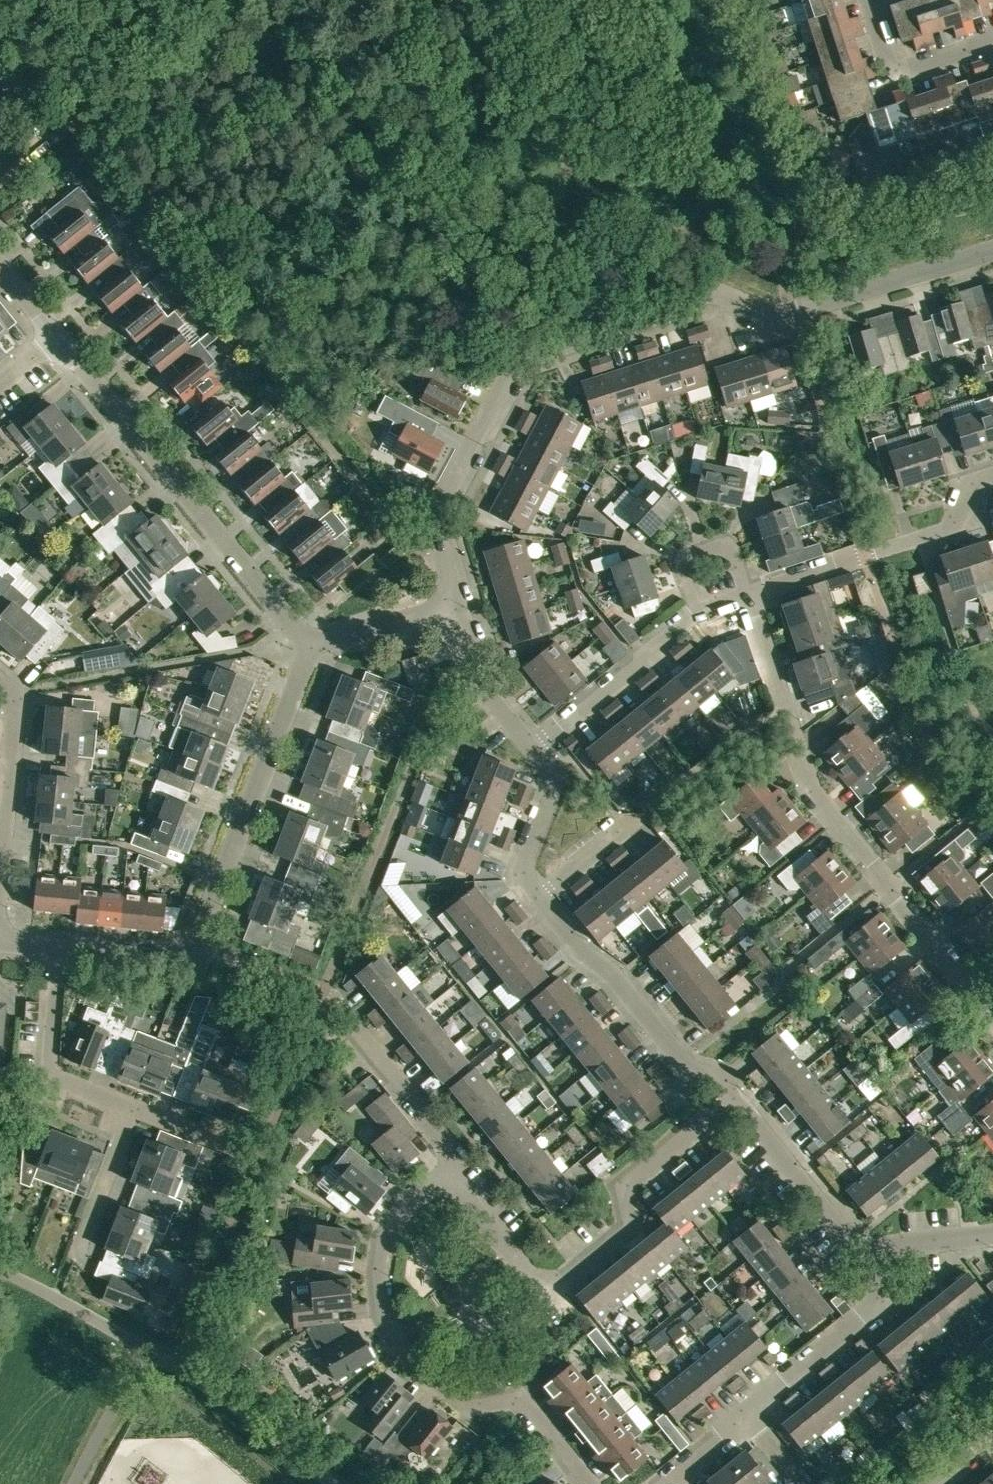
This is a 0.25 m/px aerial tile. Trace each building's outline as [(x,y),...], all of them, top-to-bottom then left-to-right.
[(756,9),(756,10),(771,4),(769,0),(752,0),(756,9)] [(801,1),(791,4),(798,24),(807,21),(844,9),(841,0),(804,0),(801,1)] [(922,47),(925,46),(910,0),(907,0),(890,6),(901,42),(912,38),(916,49),(922,47)] [(925,46),(935,43),(931,32),(942,29),(932,0),(910,0),(925,46)] [(942,29),(952,26),(956,36),(965,33),(954,0),(932,0),(942,29)] [(980,11),(976,0),(954,0),(965,33),(975,30),(971,20),(982,16),(980,11)] [(980,11),(982,16),(991,13),(988,3),(992,1),(992,0),(976,0),(980,11)] [(847,20),(844,9),(807,21),(814,41),(861,26),(858,16),(847,20)] [(861,26),(814,41),(820,61),(857,49),(853,39),(864,35),(861,26)] [(779,41),(769,44),(772,52),(782,49),(779,41)] [(860,60),(857,49),(820,61),(827,81),(874,66),(871,56),(860,60)] [(0,54),(0,74),(2,76),(5,74),(15,66),(4,51),(0,54)] [(985,72),(992,69),(992,66),(990,57),(981,60),(985,72)] [(975,75),(985,72),(981,60),(972,64),(975,75)] [(866,79),(877,75),(874,66),(827,81),(833,101),(870,89),(866,79)] [(952,74),(942,76),(957,124),(977,118),(977,117),(967,87),(966,81),(955,85),(952,74)] [(961,136),(957,124),(942,76),(932,79),(936,91),(926,94),(941,142),(961,136)] [(987,80),(967,87),(977,117),(977,118),(982,135),(992,132),(992,98),(987,80)] [(921,149),(941,142),(926,94),(915,97),(912,86),(902,89),(917,137),(921,149)] [(877,109),(870,89),(833,101),(840,121),(865,113),(877,109)] [(887,112),(897,143),(917,137),(902,89),(893,93),(896,103),(886,106),(887,112)] [(785,94),(791,107),(798,104),(794,91),(785,94)] [(865,154),(897,143),(887,112),(886,106),(877,109),(865,113),(871,131),(859,134),(865,154)] [(14,162),(16,142),(0,140),(0,160),(14,162)] [(834,147),(826,168),(836,171),(840,160),(843,151),(834,147)] [(840,160),(836,171),(845,174),(852,154),(843,151),(840,160)] [(95,228),(113,213),(124,205),(117,197),(96,214),(88,204),(92,201),(79,186),(57,204),(59,208),(60,207),(69,218),(49,234),(49,233),(48,234),(64,254),(65,254),(65,253),(90,232),(95,228)] [(99,243),(83,256),(73,264),(73,263),(72,264),(88,284),(89,283),(111,265),(119,258),(105,241),(113,235),(109,230),(120,222),(113,213),(95,228),(90,232),(99,243)] [(135,244),(119,258),(111,265),(120,275),(97,293),(96,294),(112,314),(113,313),(113,312),(138,291),(143,288),(143,287),(129,271),(137,265),(133,260),(140,255),(137,252),(140,250),(135,244)] [(150,281),(143,287),(143,288),(138,291),(147,302),(121,323),(121,322),(120,323),(136,343),(137,343),(137,342),(163,321),(167,317),(153,301),(161,294),(150,281)] [(987,294),(989,302),(976,306),(988,345),(992,344),(992,292),(987,294)] [(931,318),(943,357),(957,352),(954,343),(971,338),(974,349),(988,345),(976,306),(963,310),(961,302),(939,309),(941,315),(931,318)] [(171,332),(155,345),(146,353),(145,352),(144,353),(160,373),(161,372),(161,371),(183,353),(191,347),(177,330),(185,324),(180,317),(186,312),(181,305),(167,317),(163,321),(171,332)] [(899,329),(886,333),(898,372),(912,368),(909,356),(930,350),(919,314),(897,321),(899,329)] [(706,325),(696,328),(700,339),(710,336),(706,325)] [(690,343),(700,339),(696,328),(686,331),(690,343)] [(884,376),(898,372),(886,333),(873,336),(871,329),(849,335),(860,371),(881,365),(884,376)] [(211,331),(191,347),(183,353),(192,364),(170,382),(169,382),(168,382),(171,386),(169,390),(177,400),(181,399),(184,403),(185,402),(185,401),(195,393),(201,401),(200,402),(202,403),(223,387),(216,377),(209,369),(217,363),(204,348),(217,338),(211,331)] [(655,341),(645,344),(648,355),(659,352),(655,341)] [(638,359),(648,355),(645,344),(635,347),(638,359)] [(696,345),(673,353),(685,392),(709,384),(696,345)] [(465,398),(455,392),(440,384),(446,372),(462,381),(472,360),(487,368),(488,366),(482,363),(473,346),(428,362),(426,365),(423,364),(415,367),(413,371),(421,375),(416,384),(425,389),(419,402),(454,420),(465,398)] [(784,346),(761,354),(773,393),(797,385),(784,346)] [(673,353),(650,360),(662,399),(685,392),(673,353)] [(984,355),(987,363),(982,364),(985,372),(992,370),(992,364),(990,353),(984,355)] [(750,400),(773,393),(761,354),(738,361),(750,400)] [(609,355),(599,359),(603,370),(613,367),(609,355)] [(593,373),(603,370),(599,359),(589,362),(593,373)] [(640,406),(662,399),(650,360),(627,367),(640,406)] [(750,400),(738,361),(714,368),(726,407),(750,400)] [(604,375),(617,413),(640,406),(627,367),(604,375)] [(593,421),(617,413),(604,375),(581,382),(593,421)] [(929,388),(922,391),(926,403),(933,400),(929,388)] [(393,453),(408,460),(404,469),(424,479),(443,444),(431,438),(433,434),(426,430),(432,419),(386,395),(376,412),(393,421),(388,431),(401,438),(393,453)] [(217,437),(226,448),(247,431),(247,432),(271,412),(265,405),(252,415),(248,410),(241,416),(234,407),(230,410),(222,401),(221,402),(222,402),(192,426),(192,425),(191,426),(207,446),(208,446),(207,445),(217,437)] [(26,412),(6,428),(21,445),(32,436),(41,447),(68,424),(53,405),(33,421),(26,412)] [(546,405),(535,427),(571,446),(582,424),(546,405)] [(965,455),(988,447),(978,413),(955,421),(950,407),(939,411),(942,421),(946,434),(958,430),(965,455)] [(978,413),(988,447),(992,446),(992,408),(978,413)] [(525,410),(520,419),(530,425),(535,415),(525,410)] [(768,423),(778,424),(779,414),(768,413),(768,423)] [(779,414),(778,424),(789,425),(789,414),(779,414)] [(526,434),(530,425),(520,419),(515,428),(526,434)] [(682,420),(672,423),(676,436),(686,433),(682,420)] [(950,445),(946,434),(942,421),(922,428),(924,434),(910,438),(912,446),(923,480),(946,473),(939,449),(950,445)] [(84,444),(68,424),(41,447),(36,451),(45,463),(39,468),(53,485),(73,470),(65,460),(84,444)] [(560,467),(571,446),(535,427),(524,448),(560,467)] [(247,431),(226,448),(216,456),(216,455),(215,456),(231,476),(232,475),(232,474),(258,453),(266,464),(271,461),(279,455),(268,442),(260,448),(247,432),(247,431)] [(900,487),(923,480),(912,446),(890,453),(884,435),(872,438),(881,467),(893,463),(900,487)] [(696,498),(718,502),(725,468),(704,464),(708,442),(696,439),(695,444),(689,472),(701,475),(696,498)] [(524,448),(512,469),(548,488),(560,467),(524,448)] [(502,452),(498,461),(508,467),(513,458),(502,452)] [(728,453),(725,468),(718,502),(739,506),(744,484),(756,486),(762,458),(749,455),(749,457),(728,453)] [(632,491),(638,497),(664,520),(679,504),(661,488),(669,479),(644,456),(636,466),(647,475),(632,491)] [(284,477),(271,461),(266,464),(240,485),(239,485),(255,506),(256,505),(256,504),(276,488),(285,498),(295,490),(295,491),(303,484),(292,471),(284,477)] [(503,476),(508,467),(498,461),(493,471),(503,476)] [(77,515),(88,506),(116,483),(100,464),(81,480),(73,470),(53,485),(68,504),(68,508),(74,514),(77,515)] [(537,510),(548,488),(512,469),(501,490),(537,510)] [(120,528),(112,519),(132,502),(116,483),(88,506),(104,525),(93,534),(101,544),(120,528)] [(297,520),(306,530),(309,527),(319,520),(319,521),(333,509),(327,502),(320,501),(305,483),(303,484),(295,491),(295,490),(285,498),(264,515),(264,514),(263,515),(279,535),(280,534),(297,520)] [(650,536),(664,520),(638,497),(632,491),(628,487),(613,504),(611,501),(603,511),(624,530),(632,521),(650,536)] [(537,510),(501,490),(490,512),(526,531),(537,510)] [(763,539),(796,528),(843,511),(839,498),(817,506),(817,508),(812,510),(810,504),(805,502),(801,490),(774,499),(778,511),(756,518),(763,539)] [(33,502),(20,513),(30,525),(43,515),(33,502)] [(13,507),(3,516),(12,527),(22,518),(13,507)] [(124,573),(125,573),(171,535),(176,532),(166,520),(158,519),(156,516),(132,535),(124,525),(120,528),(101,544),(109,554),(117,548),(132,566),(124,573)] [(309,527),(306,530),(288,545),(288,544),(287,545),(303,565),(304,564),(304,563),(330,542),(338,553),(343,550),(351,544),(340,530),(332,537),(319,521),(319,520),(309,527)] [(560,521),(555,531),(567,538),(572,527),(560,521)] [(803,548),(796,528),(763,539),(769,559),(766,561),(770,572),(823,555),(819,543),(803,548)] [(148,587),(156,596),(175,581),(167,571),(187,555),(185,552),(185,544),(176,532),(171,535),(125,573),(125,574),(128,572),(140,586),(147,587),(148,587)] [(484,551),(491,575),(530,563),(523,539),(484,551)] [(551,546),(554,556),(566,553),(563,542),(551,546)] [(964,549),(975,583),(992,578),(992,561),(987,542),(964,549)] [(387,553),(394,562),(403,554),(396,546),(387,553)] [(945,572),(935,575),(938,584),(947,613),(953,631),(964,627),(965,601),(979,597),(978,595),(975,583),(964,549),(941,557),(941,558),(945,572)] [(343,550),(338,553),(312,574),(311,574),(327,594),(328,594),(328,593),(353,572),(362,583),(384,566),(372,551),(371,551),(372,553),(356,566),(343,550)] [(611,567),(618,587),(651,576),(644,555),(622,563),(618,551),(591,561),(594,572),(611,567)] [(557,566),(569,563),(566,553),(554,556),(557,566)] [(2,577),(0,575),(0,598),(12,585),(25,570),(16,562),(7,571),(2,577)] [(537,586),(530,563),(491,575),(498,598),(537,586)] [(931,591),(925,572),(912,576),(918,595),(931,591)] [(184,591),(175,581),(156,596),(166,608),(177,599),(191,617),(219,594),(217,591),(220,585),(212,574),(205,577),(203,575),(184,591)] [(840,575),(826,580),(828,586),(829,591),(843,586),(840,575)] [(658,597),(651,576),(618,587),(625,608),(631,606),(635,617),(655,611),(659,605),(656,597),(658,597)] [(779,610),(786,630),(836,613),(829,591),(828,586),(826,580),(813,584),(816,594),(783,605),(784,609),(779,610)] [(12,585),(0,598),(0,607),(5,611),(0,616),(0,643),(4,646),(29,617),(38,607),(12,585)] [(505,621),(544,609),(537,586),(498,598),(505,621)] [(565,592),(568,602),(580,599),(577,588),(565,592)] [(219,594),(191,617),(200,627),(192,633),(208,652),(237,647),(235,636),(222,638),(215,630),(235,614),(219,594)] [(583,609),(580,599),(568,602),(571,612),(583,609)] [(551,633),(544,609),(505,621),(512,644),(551,633)] [(884,633),(876,610),(865,613),(873,637),(884,633)] [(836,613),(786,630),(792,649),(797,647),(798,651),(822,643),(826,653),(828,652),(828,653),(853,644),(851,638),(847,639),(846,635),(844,635),(836,613)] [(39,625),(29,617),(4,646),(21,661),(31,649),(41,657),(64,630),(47,615),(39,625)] [(614,626),(630,645),(639,637),(623,618),(614,626)] [(104,619),(97,626),(106,637),(114,630),(104,619)] [(593,628),(600,637),(609,629),(602,621),(593,628)] [(115,631),(124,641),(132,635),(124,624),(115,631)] [(600,637),(606,645),(616,637),(609,629),(600,637)] [(686,638),(678,645),(685,654),(693,648),(686,638)] [(523,667),(539,686),(571,660),(555,641),(523,667)] [(103,671),(141,664),(125,645),(82,652),(86,674),(103,671)] [(685,654),(678,645),(669,652),(677,661),(685,654)] [(711,649),(693,664),(715,692),(734,677),(711,649)] [(833,668),(828,653),(828,652),(826,653),(794,664),(802,689),(829,680),(830,680),(836,677),(845,675),(841,665),(833,668)] [(430,679),(423,655),(401,661),(409,686),(430,679)] [(233,659),(206,664),(204,667),(216,672),(209,689),(245,703),(254,682),(228,672),(233,659)] [(586,680),(571,660),(539,686),(555,705),(586,680)] [(675,678),(697,706),(715,692),(693,664),(675,678)] [(881,677),(885,681),(893,682),(898,678),(891,669),(881,677)] [(653,670),(645,677),(652,686),(660,680),(653,670)] [(400,684),(374,674),(369,685),(343,675),(335,696),(371,710),(378,713),(386,692),(395,696),(400,684)] [(830,680),(829,680),(834,695),(838,705),(839,705),(854,692),(848,674),(845,675),(836,677),(830,680)] [(644,693),(652,686),(645,677),(636,684),(644,693)] [(675,678),(657,692),(680,721),(697,706),(675,678)] [(237,724),(245,703),(209,689),(206,699),(188,691),(179,714),(181,715),(207,725),(212,714),(237,724)] [(680,721),(657,692),(640,707),(662,735),(680,721)] [(366,723),(371,710),(335,696),(327,717),(352,727),(348,739),(370,747),(375,749),(380,736),(371,725),(366,723)] [(620,696),(611,704),(618,714),(628,706),(620,696)] [(95,700),(72,698),(71,709),(47,706),(44,730),(79,733),(94,735),(96,735),(96,734),(97,724),(92,717),(92,716),(91,716),(92,711),(94,712),(95,700)] [(608,722),(618,714),(611,704),(601,712),(608,722)] [(822,753),(835,769),(870,741),(863,732),(877,721),(863,704),(852,713),(849,716),(830,731),(837,740),(822,753)] [(640,707),(622,721),(644,749),(662,735),(640,707)] [(220,767),(228,746),(203,736),(207,725),(181,715),(169,747),(174,749),(184,754),(220,767)] [(155,721),(141,716),(134,735),(148,740),(155,721)] [(622,721),(604,736),(627,764),(644,749),(622,721)] [(94,735),(79,733),(44,730),(42,753),(66,756),(65,767),(88,769),(90,769),(93,769),(94,758),(92,758),(93,748),(94,735)] [(564,742),(571,752),(580,745),(572,736),(564,742)] [(627,764),(604,736),(586,750),(608,778),(627,764)] [(346,775),(350,764),(363,765),(370,747),(348,739),(344,750),(318,740),(310,761),(346,775)] [(883,758),(870,741),(835,769),(848,786),(864,774),(871,783),(891,768),(883,758)] [(212,788),(220,767),(184,754),(174,749),(165,770),(161,768),(156,780),(182,790),(187,779),(212,788)] [(433,752),(430,760),(444,765),(446,757),(433,752)] [(483,755),(474,777),(508,790),(516,768),(483,755)] [(327,792),(322,807),(348,817),(351,818),(357,803),(355,802),(356,798),(342,786),(346,775),(310,761),(302,782),(327,792)] [(90,769),(88,769),(65,767),(64,777),(40,775),(37,798),(72,802),(74,787),(88,789),(90,769)] [(466,798),(499,811),(508,790),(474,777),(466,798)] [(743,817),(757,833),(792,804),(779,788),(774,792),(771,789),(765,788),(763,785),(759,788),(751,779),(721,804),(731,816),(739,810),(744,816),(743,817)] [(195,832),(203,811),(178,801),(182,790),(156,780),(152,791),(167,797),(159,818),(195,832)] [(865,820),(879,836),(914,807),(901,791),(900,792),(892,782),(873,797),(881,807),(865,820)] [(521,784),(517,794),(528,798),(532,788),(521,784)] [(524,808),(528,798),(517,794),(513,804),(524,808)] [(59,824),(58,835),(63,836),(76,837),(80,837),(83,815),(71,814),(72,802),(37,798),(35,822),(59,824)] [(491,832),(499,811),(466,798),(458,819),(491,832)] [(806,821),(792,804),(757,833),(764,842),(760,845),(759,854),(770,866),(779,859),(798,843),(790,833),(806,821)] [(348,817),(322,807),(316,822),(290,812),(282,833),(318,847),(322,836),(340,837),(343,829),(348,817)] [(928,824),(914,807),(879,836),(892,853),(908,840),(915,850),(934,834),(927,825),(928,824)] [(449,841),(483,854),(491,832),(458,819),(448,816),(440,837),(449,841)] [(658,832),(666,826),(659,816),(650,823),(658,832)] [(141,829),(139,834),(136,833),(131,844),(157,854),(162,843),(187,853),(195,832),(159,818),(155,829),(152,827),(151,830),(141,829)] [(362,821),(359,829),(362,834),(369,837),(373,825),(362,821)] [(413,838),(417,828),(405,823),(400,834),(413,838)] [(500,836),(511,840),(515,830),(504,826),(500,836)] [(916,882),(930,899),(965,870),(959,862),(964,858),(965,853),(962,849),(975,838),(967,828),(928,860),(934,868),(916,882)] [(314,859),(318,847),(282,833),(274,854),(300,864),(295,875),(318,884),(325,865),(314,859)] [(62,844),(63,836),(58,835),(51,834),(50,843),(62,844)] [(75,846),(76,837),(63,836),(62,844),(75,846)] [(508,850),(511,840),(500,836),(496,846),(508,850)] [(646,855),(668,883),(687,868),(664,840),(646,855)] [(474,875),(483,854),(449,841),(441,862),(474,875)] [(92,854),(105,855),(106,846),(93,845),(92,854)] [(106,846),(105,855),(117,856),(118,847),(106,846)] [(622,846),(614,852),(619,859),(622,862),(630,856),(622,846)] [(806,852),(787,868),(777,876),(788,888),(796,889),(800,886),(807,895),(843,866),(829,849),(814,862),(806,852)] [(622,862),(619,859),(614,852),(606,859),(614,869),(622,862)] [(136,862),(147,867),(151,858),(139,854),(136,862)] [(651,897),(668,883),(646,855),(628,869),(651,897)] [(151,858),(147,867),(159,871),(162,863),(151,858)] [(832,925),(829,921),(848,905),(841,895),(856,882),(843,866),(807,895),(814,903),(811,906),(814,910),(804,917),(819,936),(832,925)] [(633,912),(651,897),(628,869),(610,884),(633,912)] [(978,887),(965,870),(930,899),(943,915),(978,887)] [(988,892),(992,888),(992,872),(980,883),(988,892)] [(33,910),(57,912),(61,876),(37,874),(33,910)] [(318,884),(295,875),(291,886),(265,876),(257,898),(293,911),(298,899),(310,904),(313,895),(318,884)] [(587,875),(579,881),(584,887),(587,891),(595,885),(587,875)] [(57,912),(77,914),(78,914),(80,887),(81,878),(61,876),(57,912)] [(587,891),(584,887),(579,881),(570,888),(579,898),(587,891)] [(615,926),(633,912),(610,884),(593,898),(615,926)] [(396,885),(380,886),(392,901),(402,893),(396,885)] [(735,886),(726,893),(732,900),(741,893),(735,886)] [(78,914),(77,914),(76,922),(99,925),(103,889),(80,887),(78,914)] [(461,927),(489,905),(475,887),(446,910),(461,927)] [(99,925),(120,927),(124,891),(103,889),(99,925)] [(120,927),(142,929),(145,894),(124,891),(120,927)] [(145,894),(142,929),(163,931),(166,896),(145,894)] [(289,923),(293,911),(257,898),(256,902),(251,900),(246,913),(251,915),(249,919),(275,929),(270,940),(271,940),(268,949),(289,957),(301,928),(289,923)] [(615,926),(593,898),(574,913),(597,941),(615,926)] [(505,908),(512,916),(521,909),(514,901),(505,908)] [(992,928),(992,901),(956,931),(969,948),(992,928)] [(503,922),(489,905),(461,927),(476,945),(503,922)] [(722,913),(729,921),(738,913),(732,905),(722,913)] [(528,917),(521,909),(512,916),(518,925),(528,917)] [(858,958),(893,929),(880,912),(875,916),(868,922),(862,914),(838,933),(846,943),(858,958)] [(745,922),(738,913),(729,921),(735,929),(745,922)] [(518,940),(503,922),(476,945),(490,963),(518,940)] [(770,926),(760,934),(765,941),(773,935),(776,933),(770,926)] [(969,948),(982,964),(992,956),(992,928),(969,948)] [(893,929),(858,958),(871,974),(907,945),(893,929)] [(649,956),(664,974),(692,952),(677,933),(649,956)] [(540,952),(550,944),(543,936),(534,944),(540,952)] [(437,948),(444,956),(454,947),(447,939),(437,948)] [(490,963),(504,981),(532,958),(518,940),(490,963)] [(745,952),(752,961),(763,952),(756,943),(745,952)] [(834,953),(826,943),(807,959),(815,969),(834,953)] [(556,952),(550,944),(540,952),(547,960),(556,952)] [(664,974),(678,992),(706,969),(692,952),(664,974)] [(781,975),(763,952),(752,961),(770,983),(781,975)] [(356,975),(371,993),(395,973),(380,955),(356,975)] [(547,976),(532,958),(504,981),(519,999),(547,976)] [(898,1006),(933,977),(919,961),(884,990),(898,1006)] [(706,969),(678,992),(692,1009),(720,987),(706,969)] [(385,1011),(409,991),(395,973),(371,993),(385,1011)] [(856,1000),(875,984),(867,974),(848,990),(856,1000)] [(546,1018),(574,995),(559,977),(531,999),(546,1018)] [(887,1014),(899,1029),(907,1023),(910,1021),(911,1023),(946,994),(933,977),(898,1006),(887,1014)] [(348,992),(356,986),(351,979),(342,985),(348,992)] [(883,994),(875,984),(856,1000),(846,1008),(854,1018),(864,1009),(883,994)] [(735,1005),(720,987),(692,1009),(707,1027),(735,1005)] [(69,1060),(93,1070),(102,1047),(113,1052),(114,1049),(123,1026),(129,1013),(138,990),(119,988),(107,1016),(103,1015),(89,1009),(83,1022),(69,1060)] [(385,1011),(399,1029),(424,1009),(409,991),(385,1011)] [(596,1007),(605,999),(599,991),(589,998),(596,1007)] [(588,1013),(574,995),(546,1018),(560,1035),(588,1013)] [(612,1007),(605,999),(596,1007),(603,1015),(612,1007)] [(486,1018),(472,1001),(464,1007),(479,1024),(486,1018)] [(252,1006),(243,1003),(239,1015),(248,1018),(252,1006)] [(366,1015),(372,1022),(380,1015),(375,1008),(366,1015)] [(399,1029),(414,1046),(438,1027),(424,1009),(399,1029)] [(603,1031),(588,1013),(560,1035),(575,1053),(603,1031)] [(517,1023),(510,1014),(500,1022),(507,1030),(517,1023)] [(386,1022),(380,1015),(372,1022),(377,1028),(386,1022)] [(202,1023),(198,1033),(190,1052),(190,1053),(181,1075),(198,1082),(189,1107),(210,1115),(228,1068),(207,1060),(219,1030),(202,1023)] [(490,1023),(483,1029),(494,1042),(501,1036),(490,1023)] [(888,1039),(896,1049),(915,1033),(907,1023),(899,1029),(888,1039)] [(117,1079),(138,1087),(157,1039),(123,1026),(114,1049),(127,1055),(117,1079)] [(618,1034),(625,1042),(634,1035),(627,1026),(618,1034)] [(414,1046),(428,1064),(453,1044),(438,1027),(414,1046)] [(157,1039),(138,1087),(158,1095),(168,1070),(181,1075),(190,1053),(190,1052),(198,1033),(188,1029),(181,1032),(175,1046),(157,1039)] [(589,1071),(617,1048),(603,1031),(575,1053),(589,1071)] [(767,1071),(791,1051),(776,1033),(752,1052),(767,1071)] [(641,1043),(634,1035),(625,1042),(631,1050),(641,1043)] [(983,1055),(969,1038),(954,1051),(946,1041),(927,1056),(929,1060),(921,1067),(933,1081),(941,1075),(947,1083),(983,1055)] [(395,1050),(401,1057),(409,1050),(403,1044),(395,1050)] [(453,1044),(428,1064),(443,1083),(468,1063),(453,1044)] [(617,1048),(589,1071),(603,1089),(631,1066),(617,1048)] [(409,1050),(401,1057),(406,1064),(414,1057),(409,1050)] [(805,1069),(791,1051),(767,1071),(781,1089),(805,1069)] [(507,1060),(513,1067),(521,1060),(516,1053),(507,1060)] [(937,1116),(945,1125),(964,1110),(958,1102),(992,1074),(992,1068),(983,1055),(947,1083),(940,1089),(946,1097),(944,1099),(950,1106),(937,1116)] [(521,1060),(513,1067),(518,1074),(527,1067),(521,1060)] [(647,1069),(653,1077),(663,1070),(656,1062),(647,1069)] [(240,1098),(255,1104),(268,1070),(253,1064),(249,1076),(228,1068),(210,1115),(231,1123),(240,1098)] [(646,1084),(631,1066),(603,1089),(618,1106),(646,1084)] [(465,1106),(493,1083),(489,1077),(485,1081),(474,1068),(450,1088),(465,1106)] [(753,1082),(762,1075),(756,1068),(748,1075),(753,1082)] [(781,1089),(795,1106),(820,1087),(805,1069),(781,1089)] [(669,1078),(663,1070),(653,1077),(660,1086),(669,1078)] [(767,1082),(762,1075),(753,1082),(759,1088),(767,1082)] [(867,1076),(856,1085),(869,1101),(880,1091),(867,1076)] [(888,1076),(878,1084),(885,1094),(886,1093),(895,1086),(888,1076)] [(357,1085),(353,1088),(361,1098),(368,1093),(361,1084),(360,1082),(357,1085)] [(498,1089),(493,1083),(465,1106),(479,1124),(504,1104),(494,1092),(498,1089)] [(632,1125),(645,1114),(661,1102),(646,1084),(618,1106),(632,1125)] [(834,1104),(820,1087),(795,1106),(810,1124),(834,1104)] [(536,1096),(542,1102),(550,1096),(545,1089),(536,1096)] [(410,1126),(384,1093),(366,1108),(376,1121),(385,1132),(372,1143),(395,1171),(416,1154),(400,1134),(410,1126)] [(893,1101),(886,1093),(885,1094),(880,1098),(886,1107),(893,1101)] [(556,1102),(550,1096),(542,1102),(547,1109),(556,1102)] [(973,1115),(986,1132),(992,1127),(992,1099),(973,1115)] [(782,1117),(790,1110),(785,1103),(777,1110),(782,1117)] [(479,1124),(493,1141),(522,1119),(517,1113),(513,1116),(504,1104),(479,1124)] [(810,1124),(825,1143),(849,1123),(834,1104),(810,1124)] [(796,1117),(790,1110),(782,1117),(787,1124),(796,1117)] [(964,1110),(945,1125),(953,1135),(972,1120),(964,1110)] [(309,1115),(297,1131),(307,1140),(320,1124),(309,1115)] [(522,1119),(493,1141),(508,1159),(532,1139),(523,1127),(526,1124),(522,1119)] [(862,1123),(855,1128),(862,1136),(868,1131),(862,1123)] [(570,1138),(579,1131),(573,1124),(565,1131),(570,1138)] [(855,1128),(848,1133),(855,1142),(862,1136),(855,1128)] [(912,1137),(900,1147),(920,1172),(938,1157),(915,1128),(909,1134),(912,1137)] [(33,1144),(23,1140),(20,1183),(30,1187),(33,1178),(54,1186),(72,1139),(51,1131),(42,1155),(31,1151),(33,1144)] [(579,1131),(570,1138),(576,1144),(584,1138),(579,1131)] [(148,1140),(139,1161),(175,1175),(180,1163),(195,1169),(203,1147),(177,1137),(172,1149),(148,1140)] [(721,1145),(715,1137),(708,1142),(714,1151),(721,1145)] [(93,1147),(72,1139),(54,1186),(88,1199),(96,1176),(84,1171),(93,1147)] [(508,1159),(522,1177),(550,1154),(546,1148),(542,1151),(532,1139),(508,1159)] [(811,1153),(820,1146),(814,1139),(806,1146),(811,1153)] [(381,1191),(378,1188),(358,1172),(367,1162),(370,1164),(370,1163),(368,1161),(348,1145),(330,1168),(342,1177),(328,1194),(325,1198),(345,1213),(353,1204),(363,1212),(364,1213),(381,1191)] [(885,1153),(879,1158),(902,1186),(920,1172),(900,1147),(888,1157),(885,1153)] [(614,1162),(604,1150),(586,1164),(596,1177),(614,1162)] [(707,1165),(727,1189),(745,1174),(725,1150),(707,1165)] [(522,1177),(536,1195),(561,1175),(551,1163),(555,1159),(550,1154),(522,1177)] [(830,1162),(823,1154),(816,1159),(823,1168),(830,1162)] [(876,1166),(864,1176),(884,1200),(902,1186),(879,1158),(873,1162),(876,1166)] [(167,1195),(175,1175),(139,1161),(131,1182),(156,1191),(151,1204),(173,1212),(177,1214),(182,1201),(167,1195)] [(218,1164),(218,1171),(222,1176),(229,1177),(234,1172),(234,1165),(230,1161),(223,1161),(218,1164)] [(685,1161),(678,1166),(685,1175),(692,1169),(685,1161)] [(709,1204),(727,1189),(707,1165),(689,1179),(709,1204)] [(678,1180),(685,1175),(678,1166),(672,1172),(678,1180)] [(551,1213),(580,1190),(575,1184),(571,1187),(561,1175),(536,1195),(551,1213)] [(884,1200),(864,1176),(852,1186),(849,1182),(843,1187),(866,1215),(884,1200)] [(691,1218),(709,1204),(689,1179),(671,1194),(691,1218)] [(649,1204),(656,1199),(649,1190),(642,1196),(649,1204)] [(673,1233),(674,1232),(691,1218),(671,1194),(653,1209),(665,1224),(673,1233)] [(121,1207),(113,1228),(149,1242),(154,1230),(165,1235),(173,1212),(151,1204),(146,1216),(121,1207)] [(733,1240),(748,1259),(773,1239),(758,1221),(733,1240)] [(772,1228),(777,1235),(786,1228),(780,1222),(772,1228)] [(665,1224),(648,1238),(668,1262),(680,1252),(684,1256),(690,1251),(674,1232),(673,1233),(665,1224)] [(317,1226),(315,1239),(298,1236),(294,1263),(337,1270),(339,1258),(350,1259),(354,1232),(317,1226)] [(145,1253),(149,1242),(113,1228),(105,1249),(130,1258),(125,1271),(139,1276),(147,1280),(156,1257),(145,1253)] [(791,1235),(786,1228),(777,1235),(783,1242),(791,1235)] [(268,1259),(288,1262),(291,1241),(271,1238),(268,1259)] [(656,1272),(668,1262),(648,1238),(630,1252),(653,1280),(659,1276),(656,1272)] [(763,1277),(787,1257),(773,1239),(748,1259),(763,1277)] [(648,1285),(653,1280),(630,1252),(612,1266),(632,1291),(645,1281),(648,1285)] [(801,1274),(787,1257),(763,1277),(777,1294),(801,1274)] [(801,1264),(806,1271),(814,1264),(809,1257),(801,1264)] [(820,1270),(814,1264),(806,1271),(812,1277),(820,1270)] [(595,1281),(618,1309),(623,1305),(620,1301),(632,1291),(612,1266),(595,1281)] [(968,1272),(949,1287),(972,1316),(978,1311),(975,1307),(987,1297),(968,1272)] [(168,1288),(147,1280),(139,1276),(136,1284),(112,1274),(103,1299),(141,1314),(147,1298),(162,1304),(168,1288)] [(816,1292),(801,1274),(777,1294),(791,1312),(816,1292)] [(176,1290),(181,1293),(188,1296),(193,1282),(180,1277),(176,1290)] [(704,1282),(711,1291),(718,1285),(711,1277),(704,1282)] [(292,1281),(294,1309),(296,1326),(308,1325),(327,1323),(326,1309),(351,1307),(349,1278),(311,1281),(311,1279),(292,1281)] [(612,1314),(618,1309),(595,1281),(576,1296),(596,1320),(609,1310),(612,1314)] [(967,1320),(972,1316),(949,1287),(931,1302),(951,1326),(963,1316),(967,1320)] [(169,1302),(176,1305),(184,1309),(190,1296),(174,1290),(169,1302)] [(816,1292),(791,1312),(806,1330),(831,1311),(816,1292)] [(836,1307),(844,1300),(838,1293),(830,1300),(836,1307)] [(671,1301),(677,1310),(684,1304),(677,1296),(671,1301)] [(677,1310),(671,1301),(664,1307),(671,1315),(677,1310)] [(931,1302),(914,1316),(937,1345),(942,1340),(939,1336),(951,1326),(931,1302)] [(914,1316),(896,1330),(916,1355),(928,1345),(931,1349),(937,1345),(914,1316)] [(694,1317),(688,1321),(696,1330),(701,1326),(694,1317)] [(727,1337),(747,1361),(765,1346),(745,1322),(727,1337)] [(335,1323),(327,1323),(308,1325),(306,1327),(320,1351),(335,1378),(372,1357),(357,1331),(344,1338),(335,1323)] [(642,1325),(635,1330),(642,1339),(649,1333),(642,1325)] [(621,1359),(595,1327),(587,1334),(612,1366),(621,1359)] [(635,1344),(642,1339),(635,1330),(628,1336),(635,1344)] [(916,1355),(896,1330),(877,1345),(900,1374),(907,1369),(904,1365),(916,1355)] [(709,1351),(729,1376),(747,1361),(727,1337),(709,1351)] [(992,1347),(992,1342),(989,1337),(982,1342),(989,1351),(992,1347)] [(868,1347),(861,1338),(854,1344),(861,1352),(868,1347)] [(251,1348),(244,1359),(255,1366),(262,1355),(251,1348)] [(709,1351),(691,1366),(711,1390),(729,1376),(709,1351)] [(769,1365),(776,1360),(769,1351),(762,1357),(769,1365)] [(853,1366),(873,1391),(892,1376),(872,1351),(853,1366)] [(960,1360),(954,1365),(960,1374),(967,1368),(960,1360)] [(268,1361),(258,1372),(268,1382),(276,1373),(276,1369),(268,1361)] [(832,1362),(825,1367),(832,1376),(839,1370),(832,1362)] [(586,1383),(584,1380),(571,1364),(543,1386),(551,1397),(547,1400),(554,1409),(586,1383)] [(954,1379),(960,1374),(954,1365),(947,1371),(954,1379)] [(674,1380),(694,1405),(711,1390),(691,1366),(674,1380)] [(856,1405),(873,1391),(853,1366),(836,1381),(856,1405)] [(825,1381),(832,1376),(825,1367),(818,1373),(825,1381)] [(397,1391),(402,1385),(383,1370),(360,1399),(374,1409),(364,1422),(383,1436),(410,1402),(397,1391)] [(596,1375),(586,1383),(554,1409),(561,1417),(565,1414),(574,1425),(611,1394),(596,1375)] [(740,1375),(733,1381),(740,1389),(746,1384),(740,1375)] [(675,1420),(694,1405),(674,1380),(655,1395),(675,1420)] [(733,1394),(740,1389),(733,1381),(726,1386),(733,1394)] [(856,1405),(836,1381),(818,1395),(838,1419),(856,1405)] [(924,1389),(917,1395),(924,1403),(931,1397),(924,1389)] [(790,1396),(796,1405),(803,1399),(796,1391),(790,1396)] [(586,1440),(588,1443),(626,1412),(611,1394),(574,1425),(578,1430),(574,1433),(582,1443),(586,1440)] [(820,1434),(838,1419),(818,1395),(800,1409),(820,1434)] [(790,1410),(796,1405),(790,1396),(783,1402),(790,1410)] [(704,1404),(697,1409),(704,1418),(711,1412),(704,1404)] [(423,1421),(414,1414),(397,1434),(393,1431),(384,1443),(405,1460),(415,1447),(430,1458),(455,1426),(433,1409),(423,1421)] [(704,1418),(697,1409),(691,1415),(697,1423),(704,1418)] [(820,1434),(800,1409),(782,1424),(802,1449),(820,1434)] [(600,1465),(632,1439),(641,1431),(626,1412),(588,1443),(597,1453),(593,1456),(600,1465)] [(680,1451),(688,1444),(663,1413),(654,1420),(680,1451)] [(375,1437),(363,1452),(371,1459),(383,1444),(375,1437)] [(632,1439),(600,1465),(607,1473),(611,1470),(619,1481),(647,1458),(632,1439)] [(869,1444),(862,1449),(867,1455),(874,1450),(869,1444)] [(392,1456),(381,1447),(372,1459),(383,1468),(392,1456)] [(770,1463),(761,1470),(745,1451),(726,1466),(741,1483),(783,1483),(785,1482),(770,1463)] [(868,1458),(866,1456),(863,1452),(856,1458),(859,1462),(860,1464),(868,1458)] [(726,1466),(707,1481),(710,1483),(741,1483),(726,1466)] [(835,1482),(828,1474),(818,1482),(819,1483),(836,1483),(835,1482)] [(981,1483),(992,1483),(992,1474),(981,1483)]
